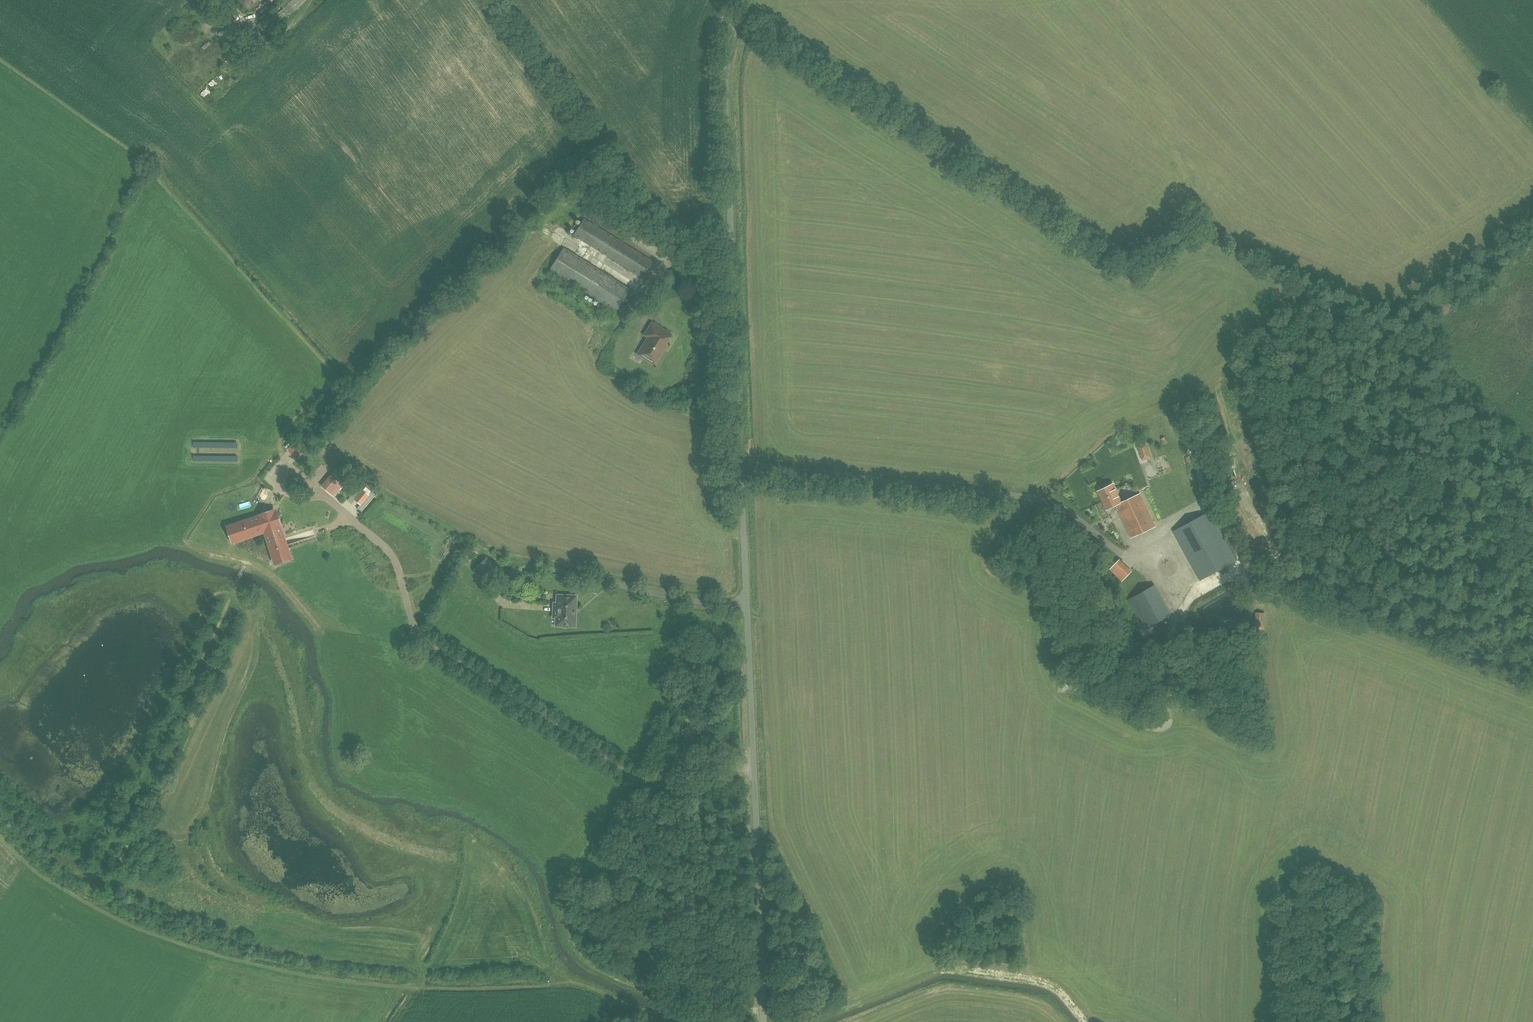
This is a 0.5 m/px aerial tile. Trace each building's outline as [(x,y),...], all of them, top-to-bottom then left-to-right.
[(259,0),(242,0),(250,8),(259,0)] [(256,26),(267,37),(307,0),(285,0),(256,26)] [(652,261),(644,255),(585,218),(574,235),(633,272),(634,272),(642,277),(652,261)] [(616,312),(631,289),(564,247),(550,270),(616,312)] [(661,350),(671,334),(652,323),(645,335),(649,337),(638,354),(655,364),(663,351),(661,350)] [(1159,464),(1150,467),(1152,473),(1161,470),(1159,464)] [(337,495),(352,482),(343,472),(328,486),(337,495)] [(1132,537),(1156,526),(1140,493),(1122,502),(1113,484),(1099,491),(1108,509),(1117,505),(1132,537)] [(366,504),(374,495),(370,491),(362,500),(366,504)] [(265,528),(275,555),(288,551),(274,511),(234,525),(239,537),(265,528)] [(1200,581),(1238,561),(1211,511),(1173,531),(1200,581)] [(499,564),(490,554),(480,564),(490,575),(499,564)] [(1182,558),(1164,568),(1178,595),(1196,586),(1182,558)] [(1121,564),(1117,568),(1130,580),(1134,575),(1121,564)] [(556,603),(553,603),(552,617),(555,617),(555,625),(561,625),(562,626),(566,626),(567,625),(573,626),(575,596),(556,595),(556,603)]
